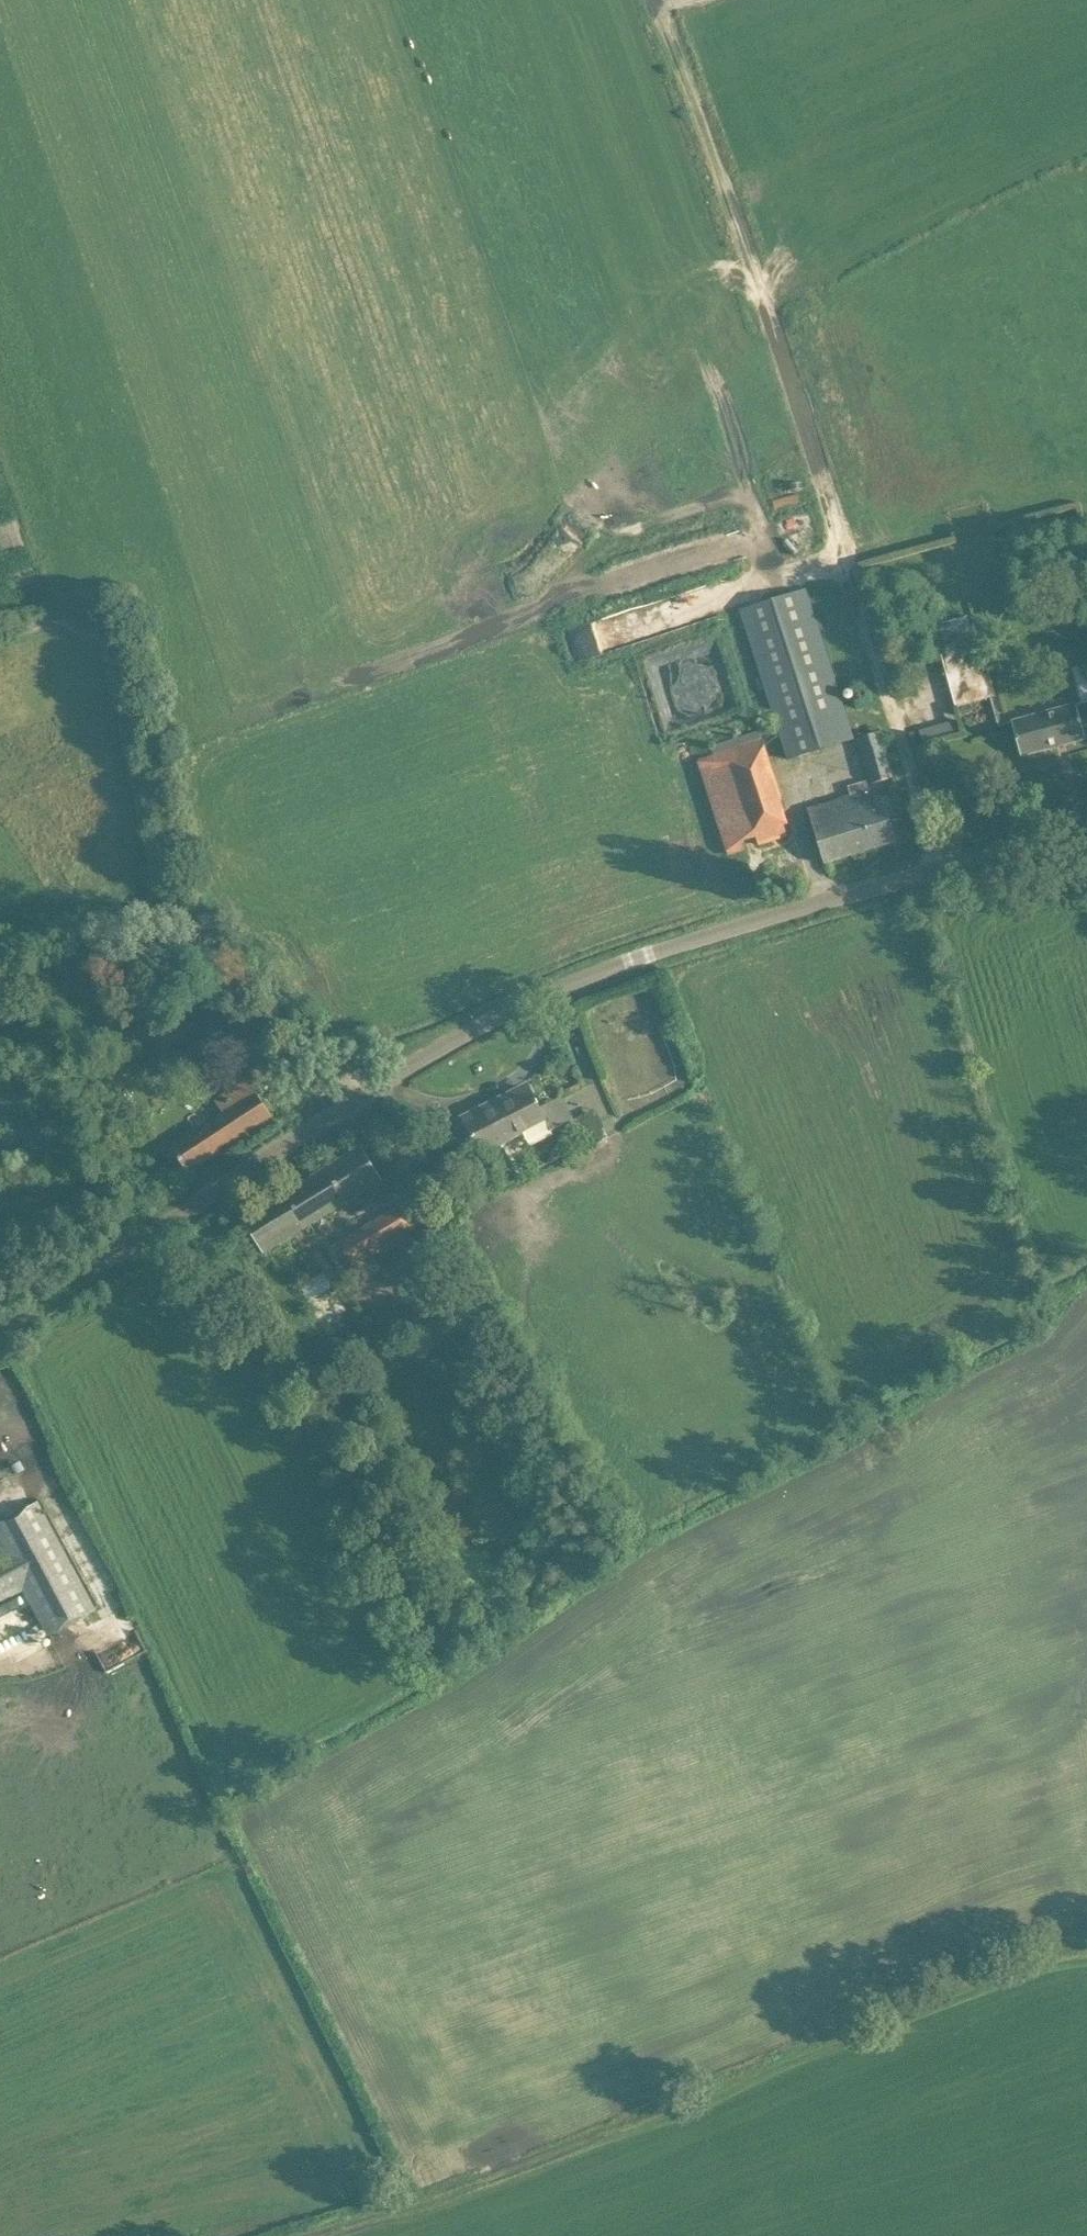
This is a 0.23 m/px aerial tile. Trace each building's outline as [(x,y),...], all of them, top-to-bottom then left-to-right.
[(805,589),(741,610),(788,759),(853,738),(805,589)] [(955,707),(991,697),(995,696),(986,664),(982,665),(968,615),(933,625),(955,707)] [(1071,667),(1080,701),(1086,699),(1086,665),(1086,663),(1071,667)] [(1011,721),(1012,721),(1021,756),(1086,739),(1076,704),(1011,721)] [(881,731),(859,737),(858,738),(872,784),(894,777),(881,731)] [(696,761),(719,834),(726,855),(746,848),(742,838),(754,834),(758,845),(793,833),(786,812),(760,732),(711,747),(714,755),(696,761)] [(808,810),(818,842),(825,863),(897,841),(885,803),(879,805),(874,789),(869,791),(867,781),(848,787),(851,796),(808,810)] [(171,1145),(187,1171),(272,1116),(260,1097),(257,1093),(248,1079),(218,1099),(227,1112),(199,1130),(197,1128),(171,1145)] [(464,1118),(474,1138),(481,1152),(545,1120),(551,1131),(572,1121),(561,1099),(541,1109),(530,1088),(502,1102),(501,1100),(464,1118)] [(577,1117),(586,1142),(606,1134),(597,1109),(577,1117)] [(243,1219),(255,1238),(264,1253),(383,1180),(362,1146),(243,1219)] [(504,1149),(488,1157),(503,1185),(518,1176),(504,1149)] [(402,1205),(340,1243),(356,1270),(358,1268),(372,1261),(418,1233),(402,1205)] [(0,1553),(0,1602),(22,1591),(46,1636),(95,1610),(37,1503),(0,1522),(0,1549),(2,1552),(0,1553)]
